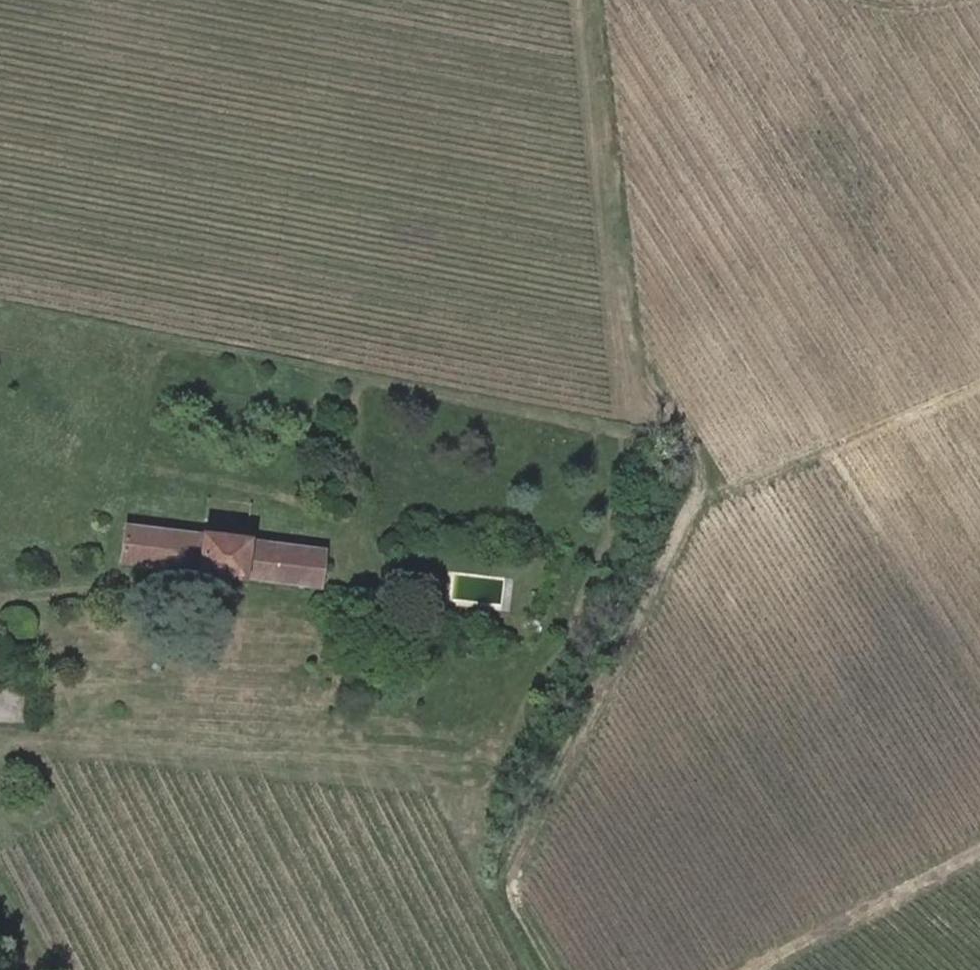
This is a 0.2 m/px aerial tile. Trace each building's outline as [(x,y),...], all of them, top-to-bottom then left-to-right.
[(323,550),(125,525),(120,563),(319,587),(323,550)]
